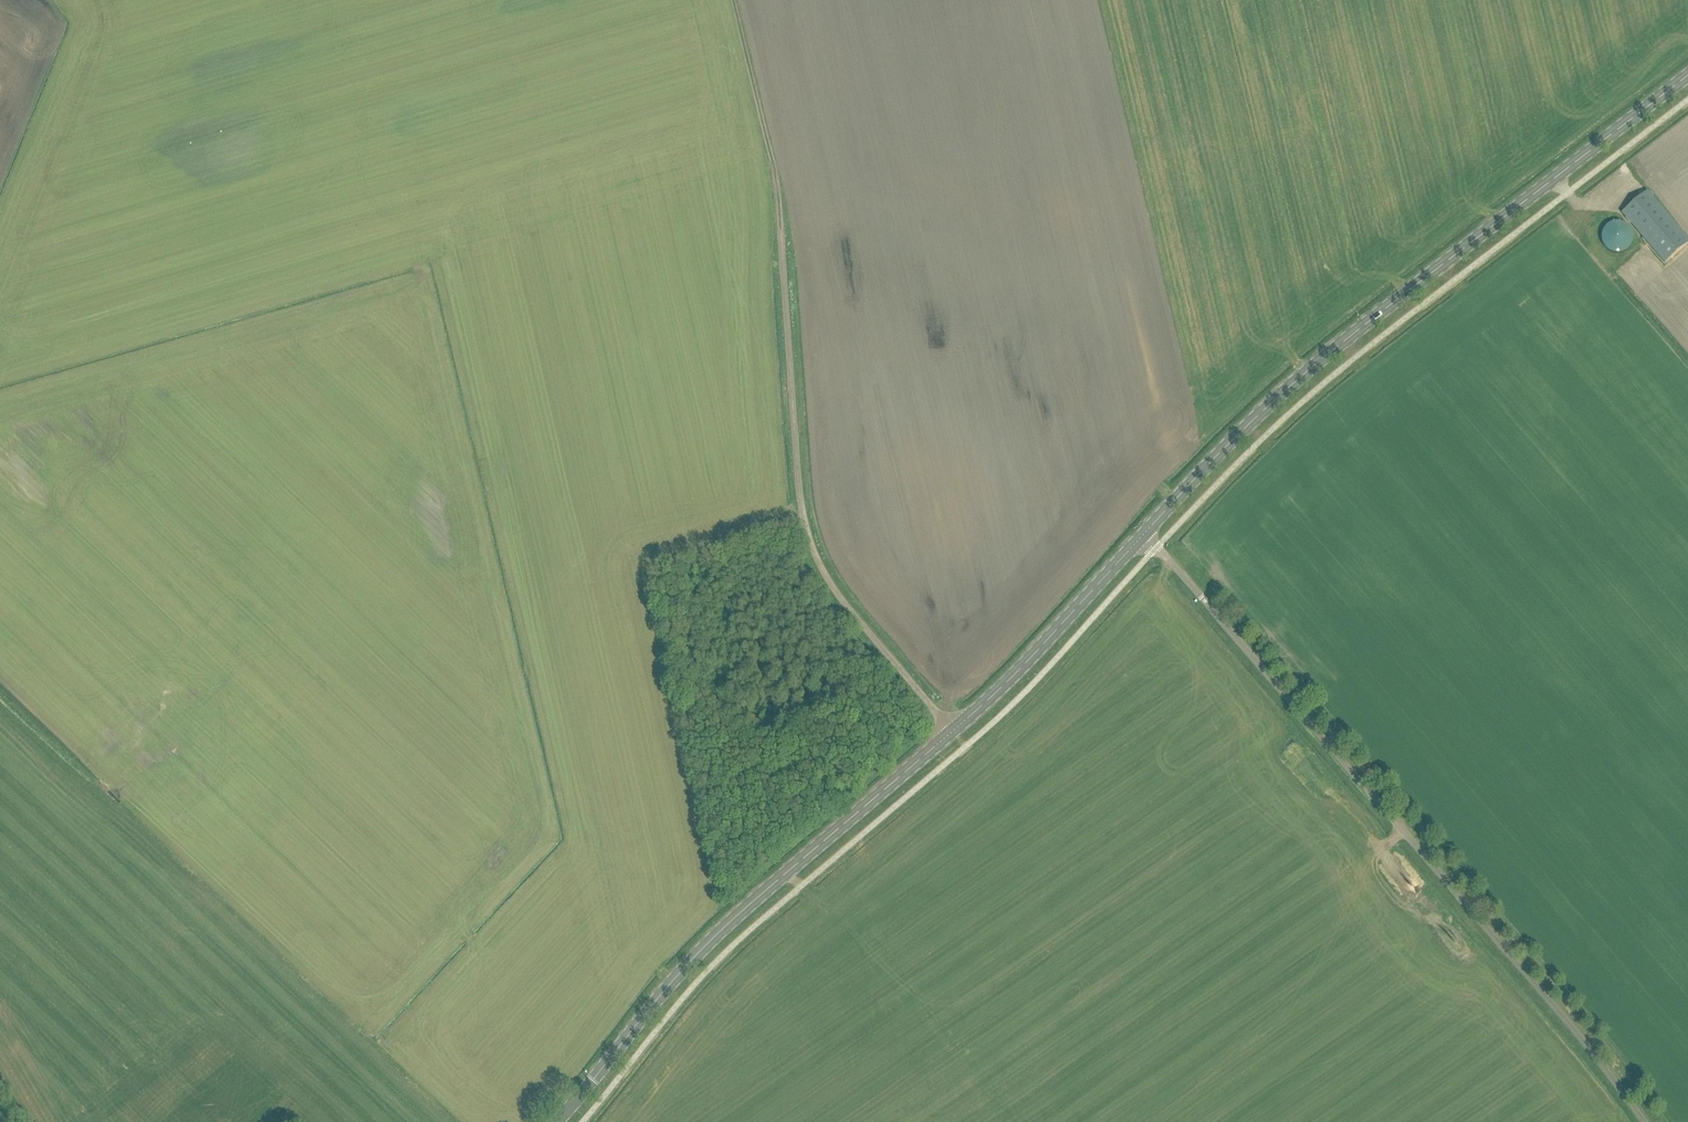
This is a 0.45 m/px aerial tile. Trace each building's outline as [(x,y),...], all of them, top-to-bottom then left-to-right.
[(1687,245),(1687,240),(1648,192),(1622,213),(1665,264),(1687,245)] [(1633,243),(1633,236),(1631,230),(1626,225),(1619,223),(1612,224),(1606,228),(1603,234),(1602,241),(1605,247),(1610,252),(1617,254),(1624,253),(1629,249),(1633,243)]
